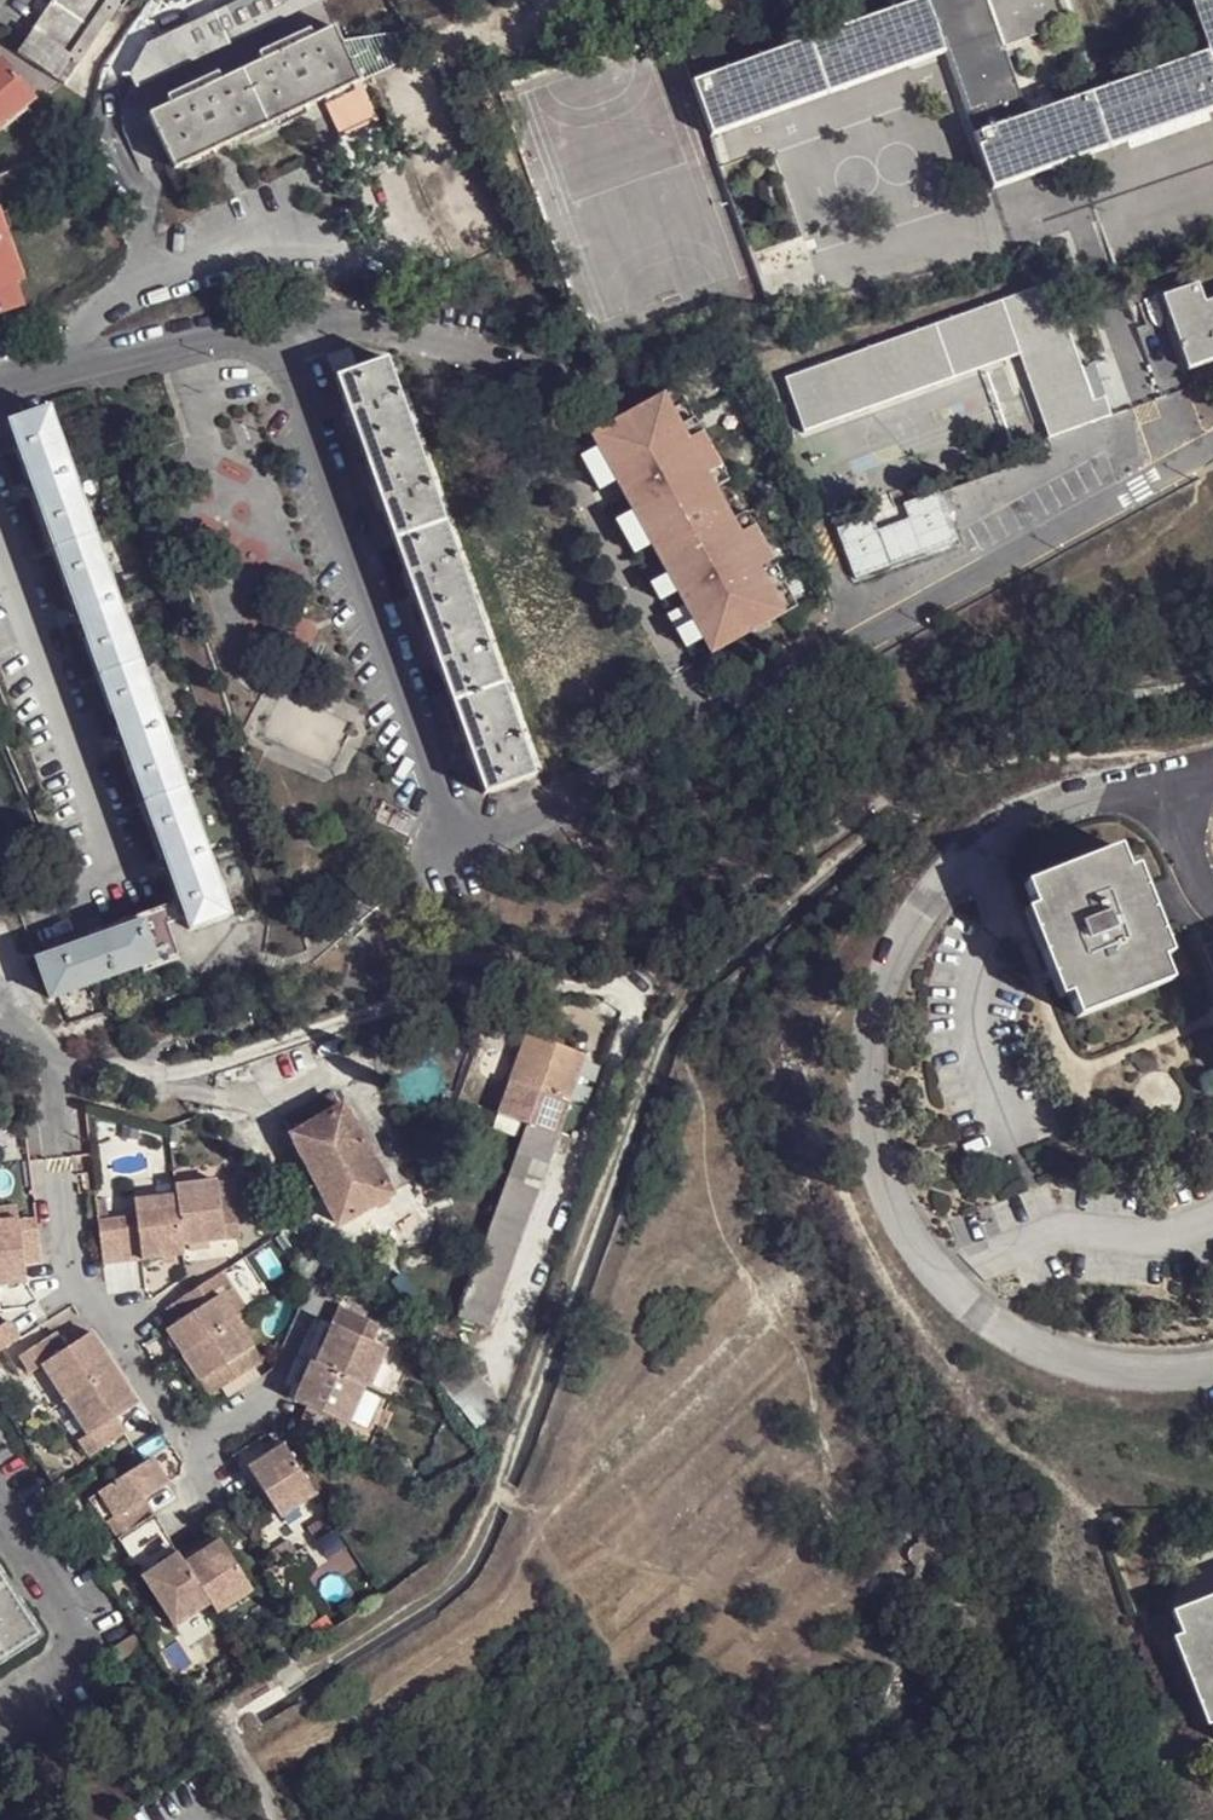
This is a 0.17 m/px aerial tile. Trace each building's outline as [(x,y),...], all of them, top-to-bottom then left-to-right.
[(18,54),(66,85),(118,7),(123,9),(129,0),(54,0),(18,54)] [(177,172),(329,98),(360,82),(320,0),(244,0),(148,47),(131,77),(133,84),(129,97),(120,106),(123,130),(150,117),(177,172)] [(688,78),(709,134),(943,50),(971,130),(1025,110),(1001,42),(1060,21),(1053,0),(904,0),(688,78)] [(1206,45),(1104,82),(1088,87),(1025,110),(971,130),(991,185),(1077,154),(1212,106),(1212,0),(1190,0),(1206,45)] [(1074,0),(1057,0),(1088,87),(1104,82),(1074,0)] [(1060,41),(1039,47),(1044,61),(1064,54),(1060,41)] [(1,65),(0,66),(0,130),(34,103),(1,65)] [(360,82),(329,98),(346,131),(377,116),(360,82)] [(18,308),(11,284),(20,281),(0,221),(0,314),(18,308)] [(783,377),(803,432),(1015,355),(1046,437),(1111,414),(1104,394),(1091,398),(1079,365),(1049,280),(783,377)] [(1201,301),(1195,283),(1158,297),(1165,313),(1187,306),(1201,301)] [(1201,301),(1187,306),(1191,319),(1212,312),(1212,296),(1201,301)] [(1191,319),(1187,306),(1165,313),(1185,369),(1212,359),(1212,312),(1191,319)] [(356,371),(350,349),(328,357),(336,377),(356,371)] [(533,777),(386,360),(356,371),(336,377),(482,794),(533,777)] [(1104,394),(1090,361),(1079,365),(1091,398),(1104,394)] [(700,640),(708,655),(794,608),(673,390),(588,436),(631,513),(648,546),(664,575),(673,591),(681,606),(700,640)] [(48,409),(11,424),(189,929),(226,915),(48,409)] [(615,485),(595,450),(579,458),(598,493),(615,485)] [(951,529),(937,487),(836,523),(850,564),(951,529)] [(648,546),(631,513),(614,522),(632,554),(648,546)] [(673,591),(664,575),(648,584),(656,601),(673,591)] [(700,640),(681,606),(665,615),(683,650),(700,640)] [(1113,842),(1024,880),(1034,904),(1022,909),(1063,996),(1070,992),(1079,1013),(1170,975),(1143,911),(1132,886),(1113,842)] [(174,954),(161,914),(37,959),(51,998),(174,954)] [(1200,946),(1210,974),(1212,973),(1212,941),(1200,946)] [(522,1113),(450,1303),(481,1314),(584,1044),(524,1022),(493,1102),(522,1113)] [(493,1035),(481,1036),(482,1058),(494,1058),(493,1035)] [(342,1107),(290,1136),(339,1224),(390,1194),(342,1107)] [(30,1160),(20,1160),(22,1187),(31,1186),(30,1160)] [(99,1174),(90,1175),(91,1191),(101,1190),(99,1174)] [(176,1185),(177,1196),(182,1245),(227,1241),(222,1198),(221,1181),(176,1185)] [(182,1245),(177,1196),(133,1199),(134,1220),(116,1222),(121,1263),(182,1257),(182,1245)] [(222,1198),(227,1241),(239,1240),(235,1197),(222,1198)] [(99,1198),(92,1199),(93,1216),(100,1216),(99,1198)] [(16,1221),(15,1208),(0,1209),(0,1223),(16,1221)] [(0,1224),(0,1288),(25,1285),(23,1259),(34,1253),(32,1220),(16,1222),(0,1224)] [(116,1222),(94,1225),(99,1264),(121,1263),(116,1222)] [(220,1297),(211,1282),(186,1297),(177,1303),(186,1317),(174,1325),(168,1329),(184,1356),(237,1324),(220,1297)] [(220,1297),(237,1324),(252,1315),(235,1287),(220,1297)] [(165,1310),(174,1325),(185,1317),(177,1303),(165,1310)] [(0,1321),(0,1344),(25,1328),(14,1312),(0,1321)] [(238,1325),(253,1349),(268,1340),(253,1316),(238,1325)] [(331,1318),(308,1371),(352,1390),(358,1393),(372,1359),(354,1351),(363,1331),(331,1318)] [(238,1325),(185,1357),(208,1395),(261,1363),(253,1349),(238,1325)] [(87,1332),(63,1347),(54,1330),(17,1353),(27,1369),(37,1363),(59,1396),(111,1363),(89,1330),(87,1332)] [(354,1351),(372,1359),(381,1339),(363,1331),(354,1351)] [(111,1363),(59,1396),(81,1433),(76,1436),(86,1454),(125,1429),(114,1412),(134,1400),(111,1363)] [(352,1391),(308,1371),(301,1368),(289,1395),(301,1400),(294,1418),(332,1437),(352,1391)] [(469,1385),(451,1400),(475,1427),(491,1413),(469,1385)] [(362,1393),(351,1423),(365,1428),(376,1398),(362,1393)] [(317,1491),(287,1443),(248,1466),(279,1514),(317,1491)] [(167,1444),(151,1453),(167,1479),(182,1469),(167,1444)] [(177,1497),(164,1475),(150,1454),(101,1485),(118,1512),(113,1516),(122,1531),(152,1513),(177,1497)] [(48,1481),(56,1493),(68,1486),(59,1473),(48,1481)] [(118,1512),(100,1485),(83,1496),(100,1523),(112,1515),(118,1512)] [(239,1556),(253,1547),(226,1505),(212,1514),(221,1528),(230,1543),(189,1569),(208,1599),(218,1614),(260,1587),(239,1556)] [(330,1511),(306,1527),(314,1539),(339,1524),(330,1511)] [(189,1569),(178,1554),(166,1534),(162,1529),(152,1513),(122,1531),(115,1536),(170,1622),(208,1599),(189,1569)] [(230,1543),(221,1528),(178,1553),(189,1569),(230,1543)] [(43,1634),(17,1594),(0,1569),(0,1662),(43,1634)] [(1176,1618),(1212,1704),(1212,1602),(1176,1618)] [(203,1609),(173,1628),(180,1639),(211,1621),(203,1609)]
